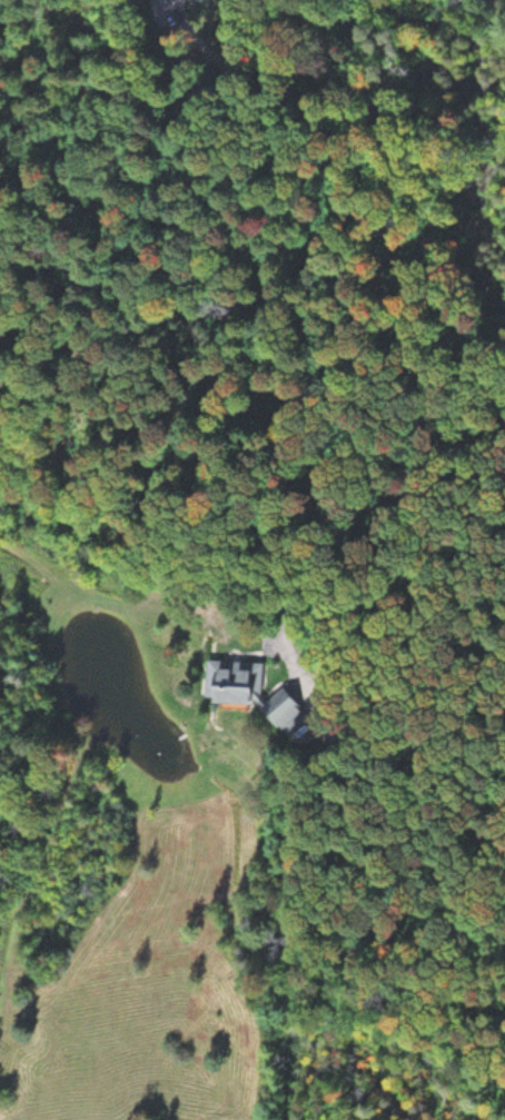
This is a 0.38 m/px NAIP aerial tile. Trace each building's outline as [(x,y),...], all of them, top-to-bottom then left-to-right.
[(212,658),(211,684),(227,685),(226,702),(264,704),(267,662),(212,658)]
